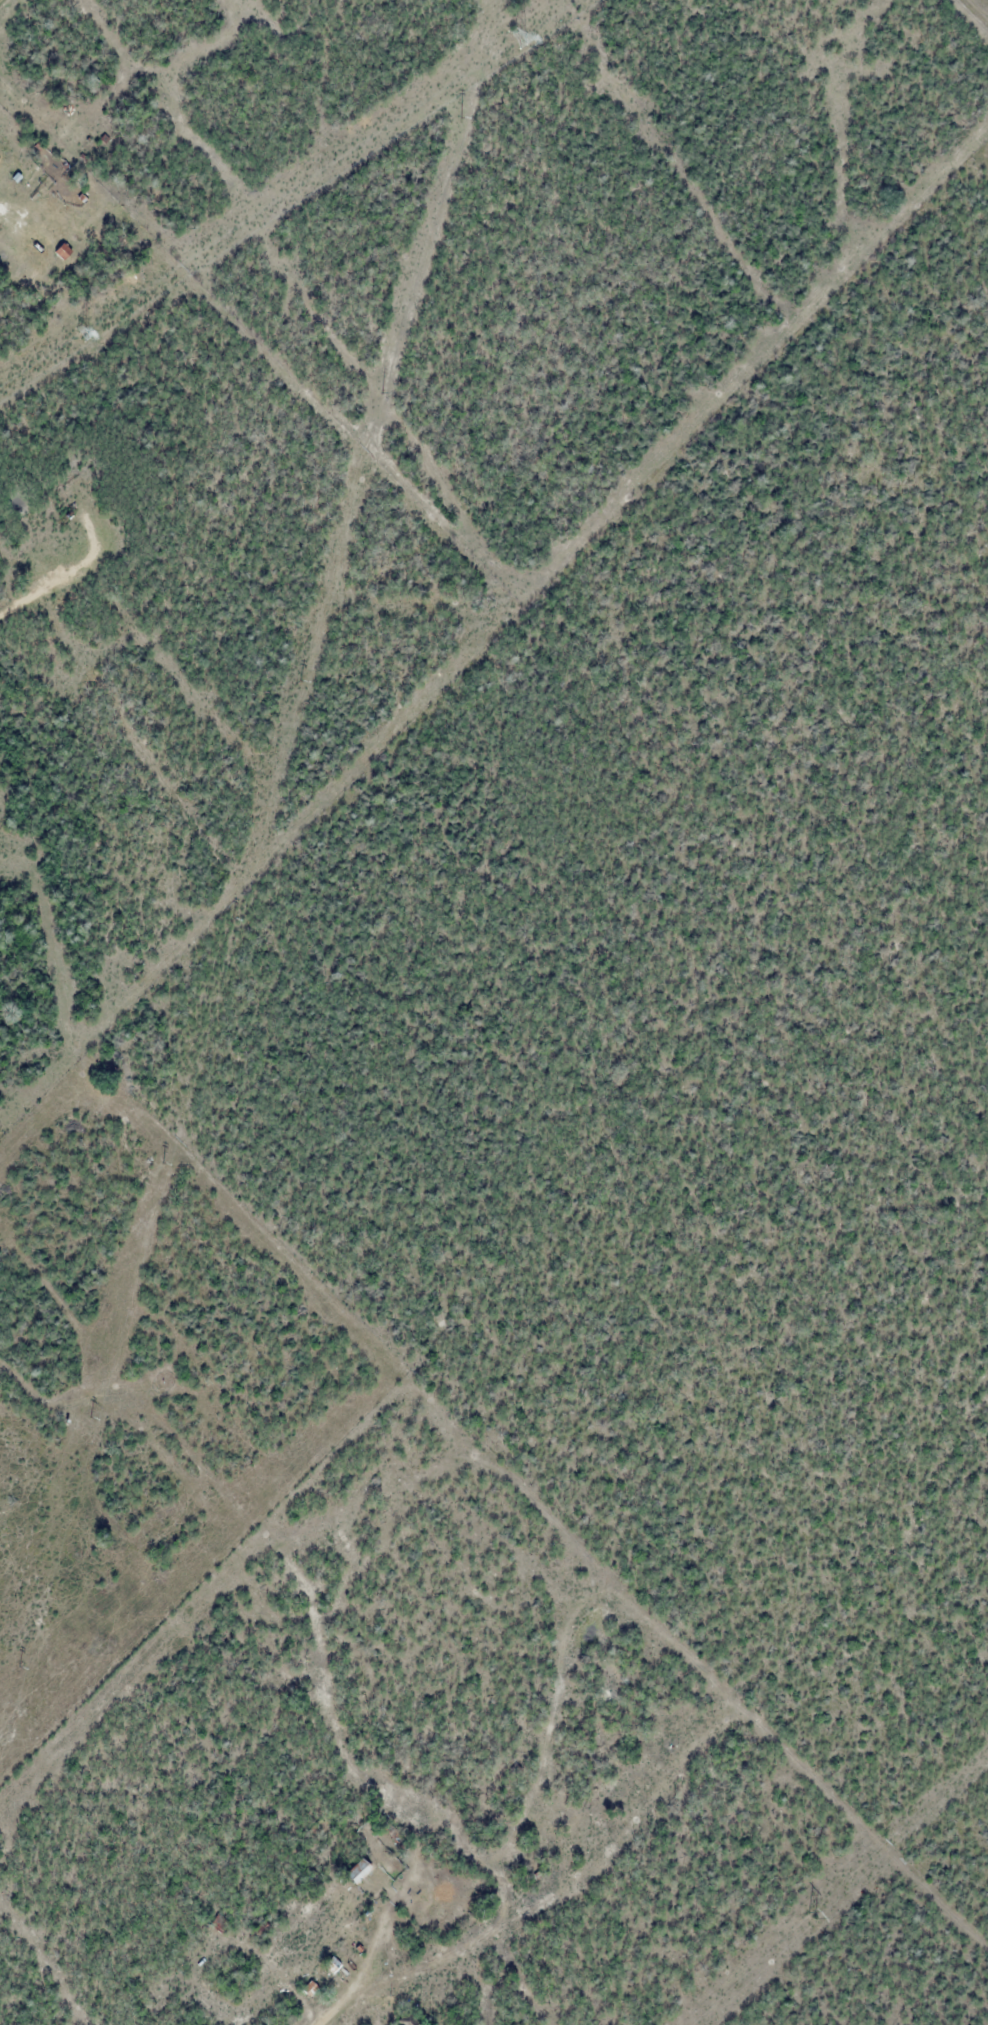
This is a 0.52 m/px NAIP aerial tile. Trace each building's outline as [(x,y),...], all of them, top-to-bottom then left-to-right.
[(0,146),(0,163),(9,155),(0,146)] [(72,252),(63,243),(54,252),(63,261),(72,252)] [(357,1885),(374,1868),(363,1857),(345,1874),(357,1885)] [(413,2013),(399,2018),(401,2024),(418,2024),(413,2013)]
